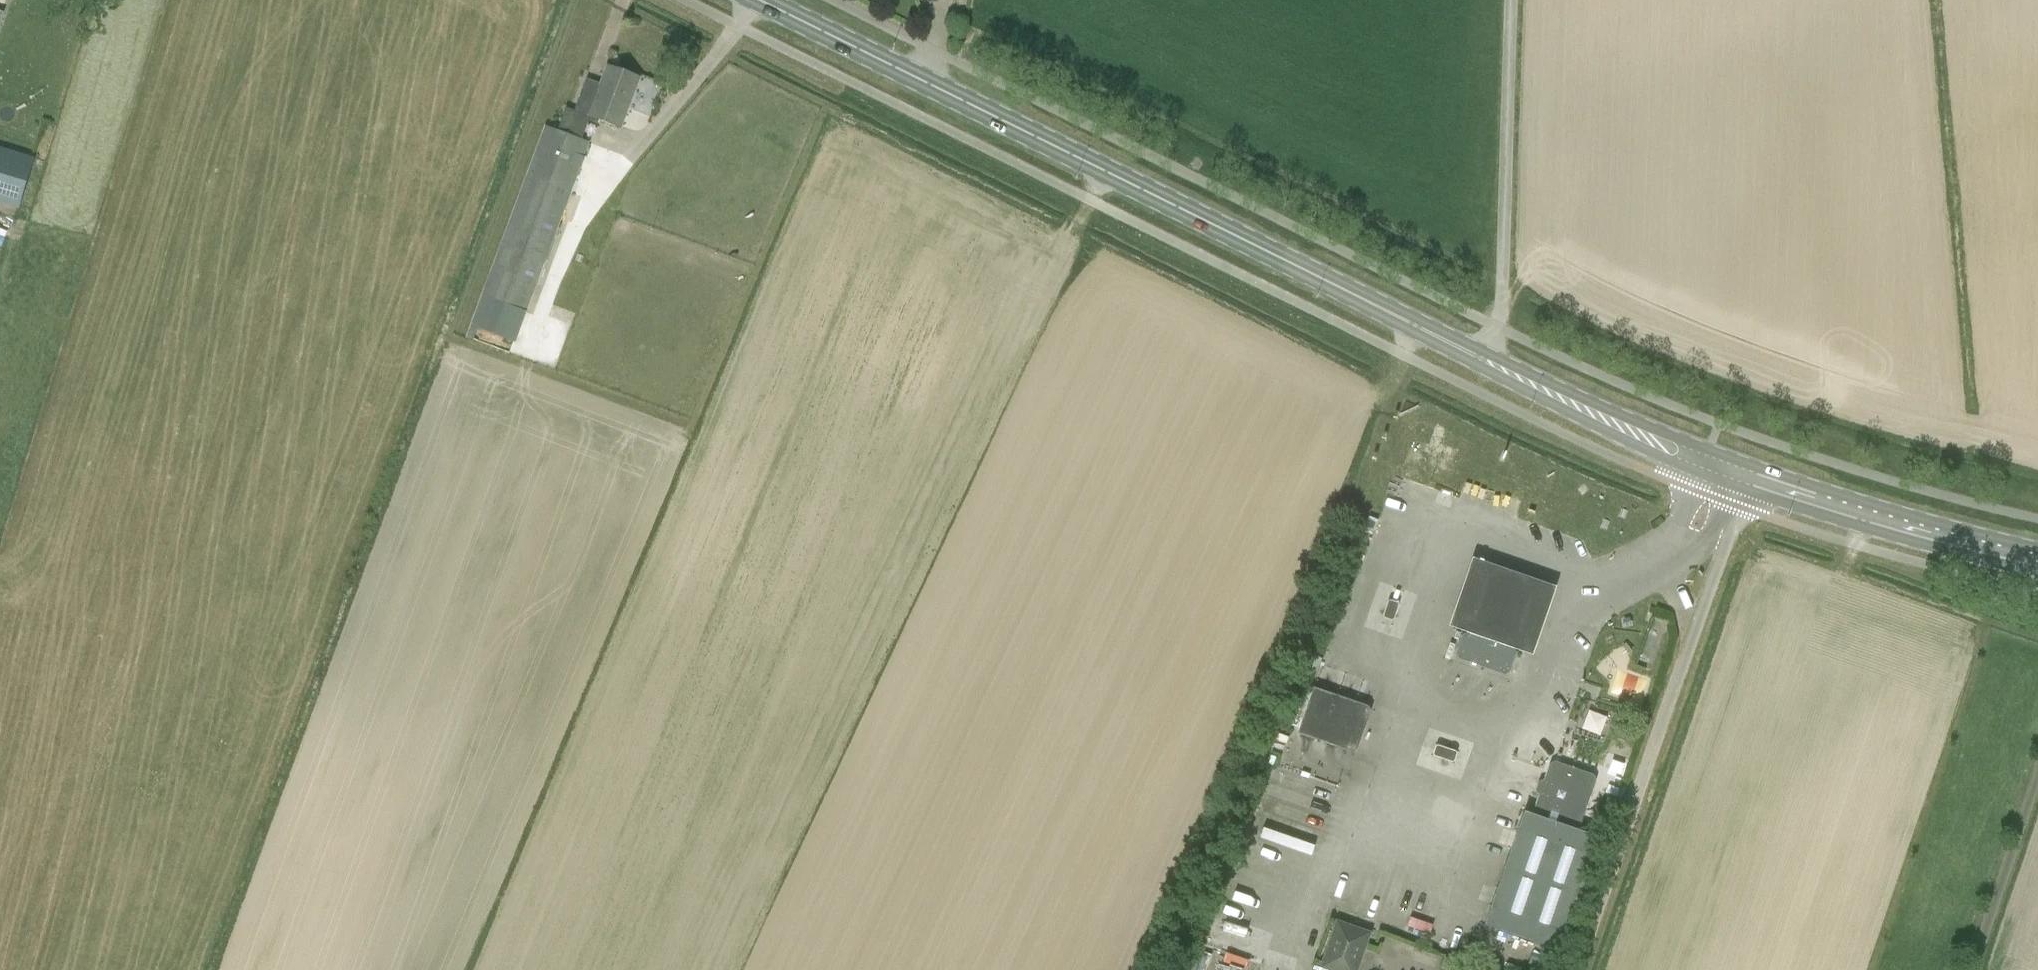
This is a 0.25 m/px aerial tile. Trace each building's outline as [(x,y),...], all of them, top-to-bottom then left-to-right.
[(517,338),(554,239),(561,242),(564,236),(556,233),(591,142),(582,139),(588,121),(597,124),(599,118),(621,126),(639,77),(607,65),(601,84),(586,79),(575,111),(566,108),(558,130),(545,125),(472,321),(517,338)] [(19,204),(34,156),(0,146),(0,198),(19,204)] [(1485,551),(1459,626),(1545,655),(1571,581),(1485,551)] [(1463,634),(1456,654),(1458,659),(1504,675),(1509,672),(1516,653),(1513,648),(1467,632),(1463,634)] [(1355,753),(1371,707),(1313,687),(1297,732),(1355,753)] [(1524,811),(1484,925),(1560,951),(1599,838),(1578,830),(1595,780),(1593,775),(1554,761),(1549,764),(1531,814),(1524,811)] [(1372,932),(1336,919),(1319,968),(1324,969),(1359,969),(1372,932)] [(1434,938),(1453,943),(1457,928),(1438,923),(1434,938)]
